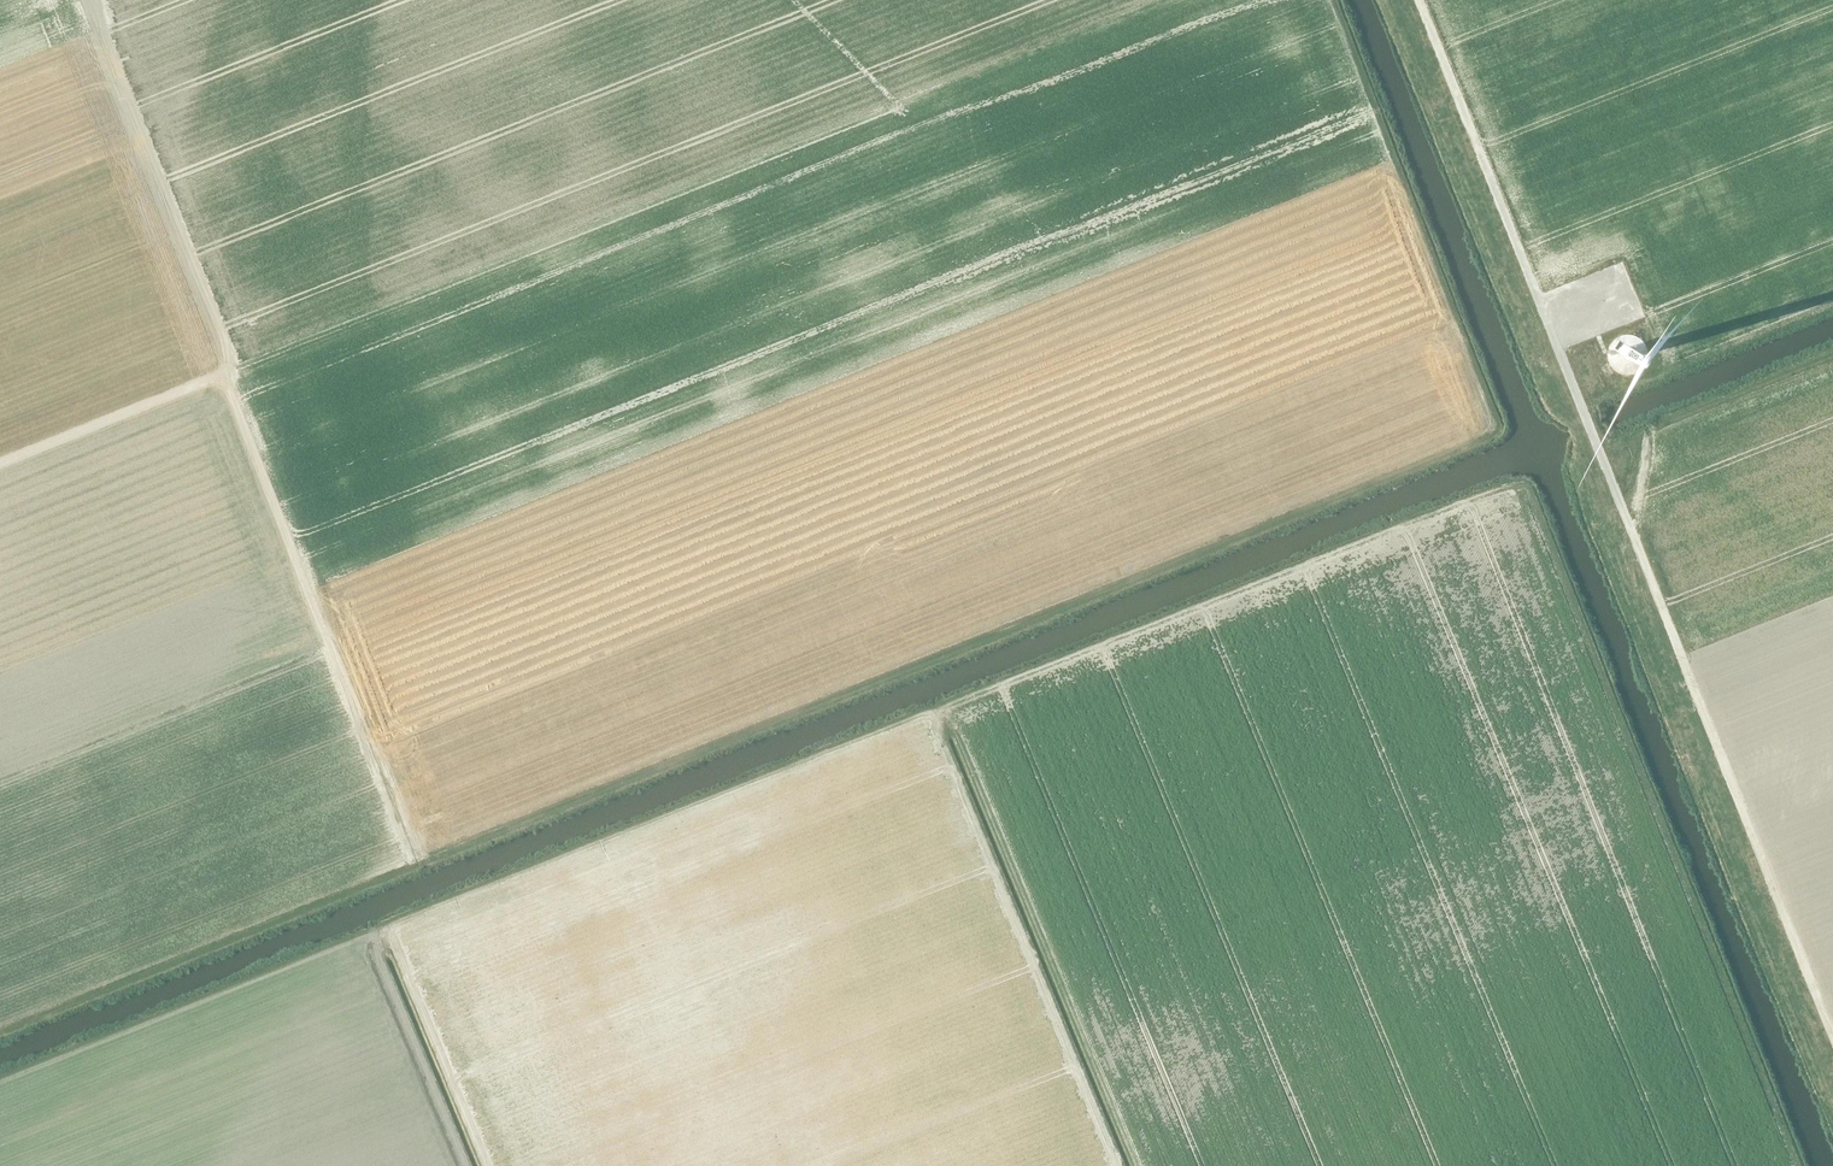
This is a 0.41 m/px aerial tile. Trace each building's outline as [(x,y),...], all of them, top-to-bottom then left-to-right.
[(1627,347),(1626,347),(1625,348),(1624,348),(1623,349),(1622,349),(1622,350),(1621,350),(1621,351),(1621,352),(1620,352),(1620,353),(1620,354),(1620,355),(1620,356),(1621,356),(1621,357),(1621,358),(1622,358),(1622,359),(1623,359),(1624,360),(1625,360),(1626,360),(1626,361),(1627,361),(1628,360),(1629,360),(1630,360),(1631,359),(1632,359),(1632,358),(1633,357),(1633,356),(1633,355),(1634,354),(1633,353),(1633,352),(1633,351),(1632,350),(1632,349),(1631,349),(1630,348),(1629,348),(1628,347),(1627,347)]
